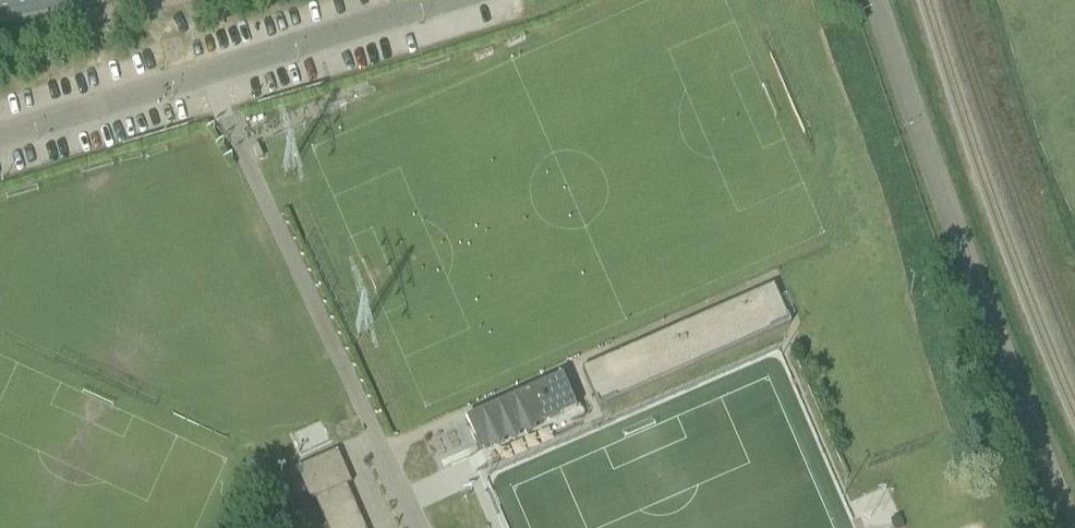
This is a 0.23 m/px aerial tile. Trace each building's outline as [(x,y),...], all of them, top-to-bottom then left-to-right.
[(258,146),(253,148),(259,161),(264,159),(258,146)] [(583,369),(600,408),(791,325),(774,286),(583,369)] [(562,377),(466,421),(480,454),(577,410),(562,377)] [(338,451),(296,469),(311,502),(316,499),(328,527),(366,527),(347,486),(352,484),(338,451)]
